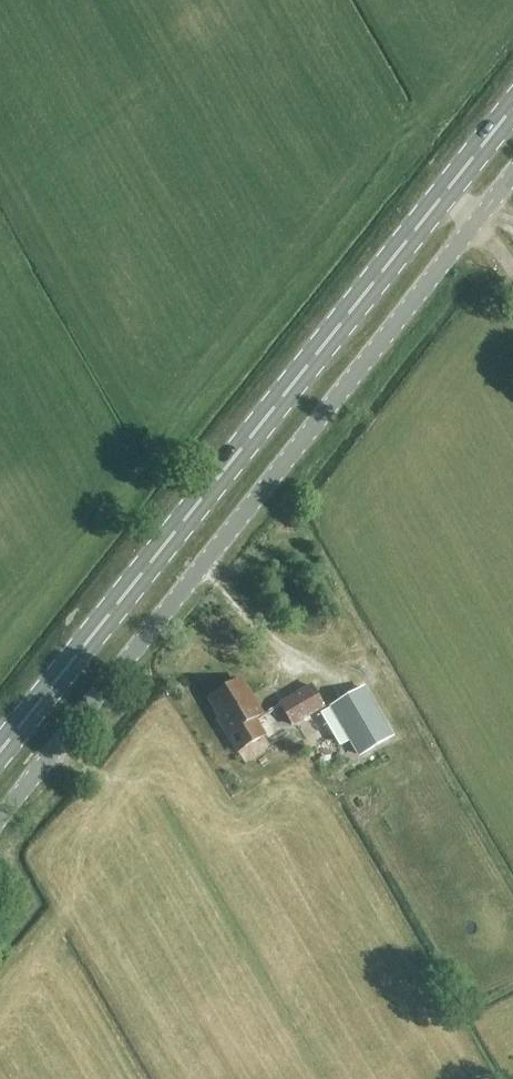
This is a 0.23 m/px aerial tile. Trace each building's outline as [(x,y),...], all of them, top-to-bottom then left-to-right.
[(227,734),(238,751),(263,737),(253,720),(261,716),(240,680),(209,699),(230,733),(227,734)] [(311,686),(280,705),(292,725),(323,706),(311,686)] [(394,737),(364,686),(328,707),(358,758),(394,737)] [(289,721),(262,738),(268,748),(296,732),(289,721)]
